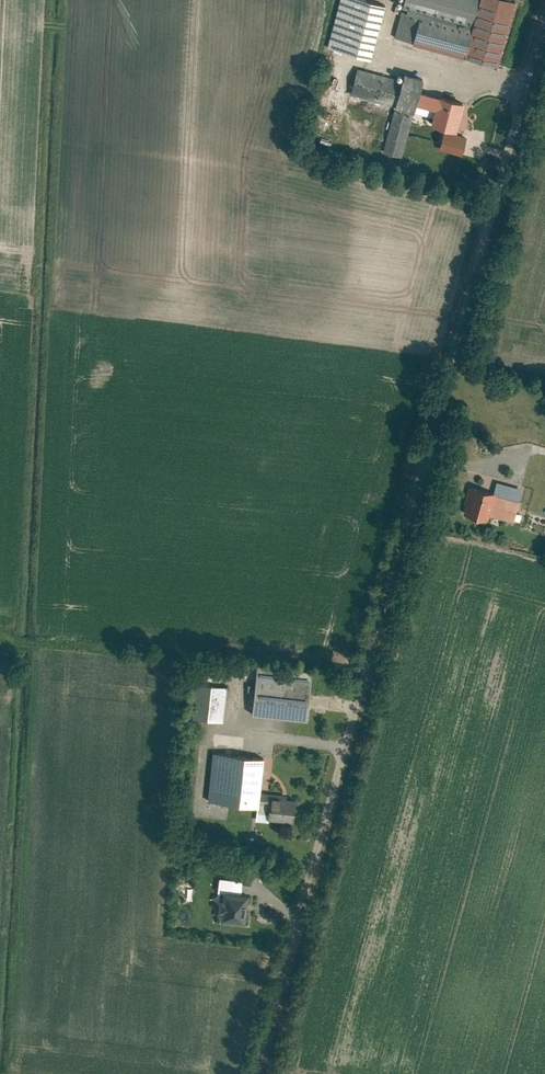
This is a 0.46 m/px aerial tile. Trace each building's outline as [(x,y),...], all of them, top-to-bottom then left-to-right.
[(328,46),(371,58),(386,4),(371,0),(341,0),(328,46)] [(394,35),(499,64),(516,2),(509,0),(404,0),(394,35)] [(357,67),(351,93),(397,105),(385,152),(402,156),(414,109),(435,115),(433,125),(445,128),(440,148),(463,154),(468,135),(457,132),(466,101),(422,90),(425,77),(403,72),(401,78),(357,67)] [(462,513),(489,521),(491,513),(515,520),(517,511),(544,518),(544,471),(539,469),(541,462),(529,459),(522,487),(497,480),(494,491),(470,484),(462,513)] [(314,669),(258,663),(253,711),(308,717),(314,669)] [(208,668),(194,667),(192,682),(200,683),(196,717),(224,720),(228,686),(207,683),(208,668)] [(214,750),(208,798),(259,804),(261,790),(264,756),(214,750)] [(286,792),(261,790),(259,804),(257,819),(270,820),(271,817),(294,819),(296,797),(286,796),(286,792)] [(221,910),(221,918),(245,921),(248,891),(243,890),(244,878),(219,875),(218,890),(223,891),(223,897),(220,896),(218,909),(221,910)]
